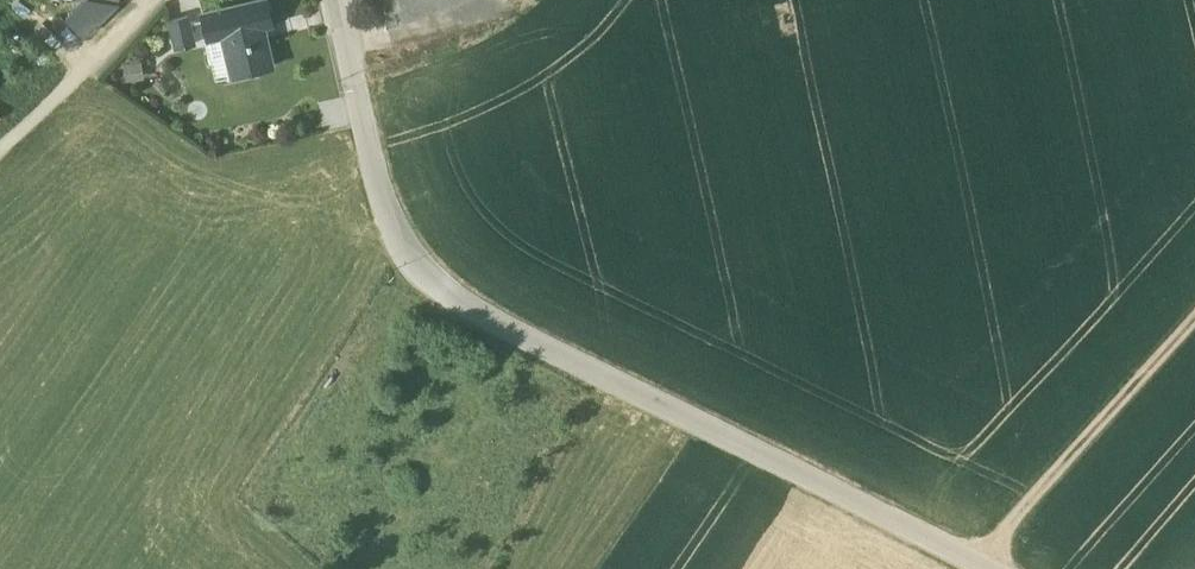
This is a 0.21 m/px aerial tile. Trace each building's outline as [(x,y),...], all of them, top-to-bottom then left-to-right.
[(87,35),(117,4),(118,1),(113,0),(87,0),(69,17),(87,35)] [(202,12),(208,38),(223,35),(232,74),(273,65),(264,25),(273,23),(268,0),(256,0),(202,12)] [(386,23),(410,14),(407,0),(381,0),(386,23)] [(410,14),(449,0),(407,0),(410,14)] [(188,16),(170,20),(177,47),(194,43),(188,16)]
